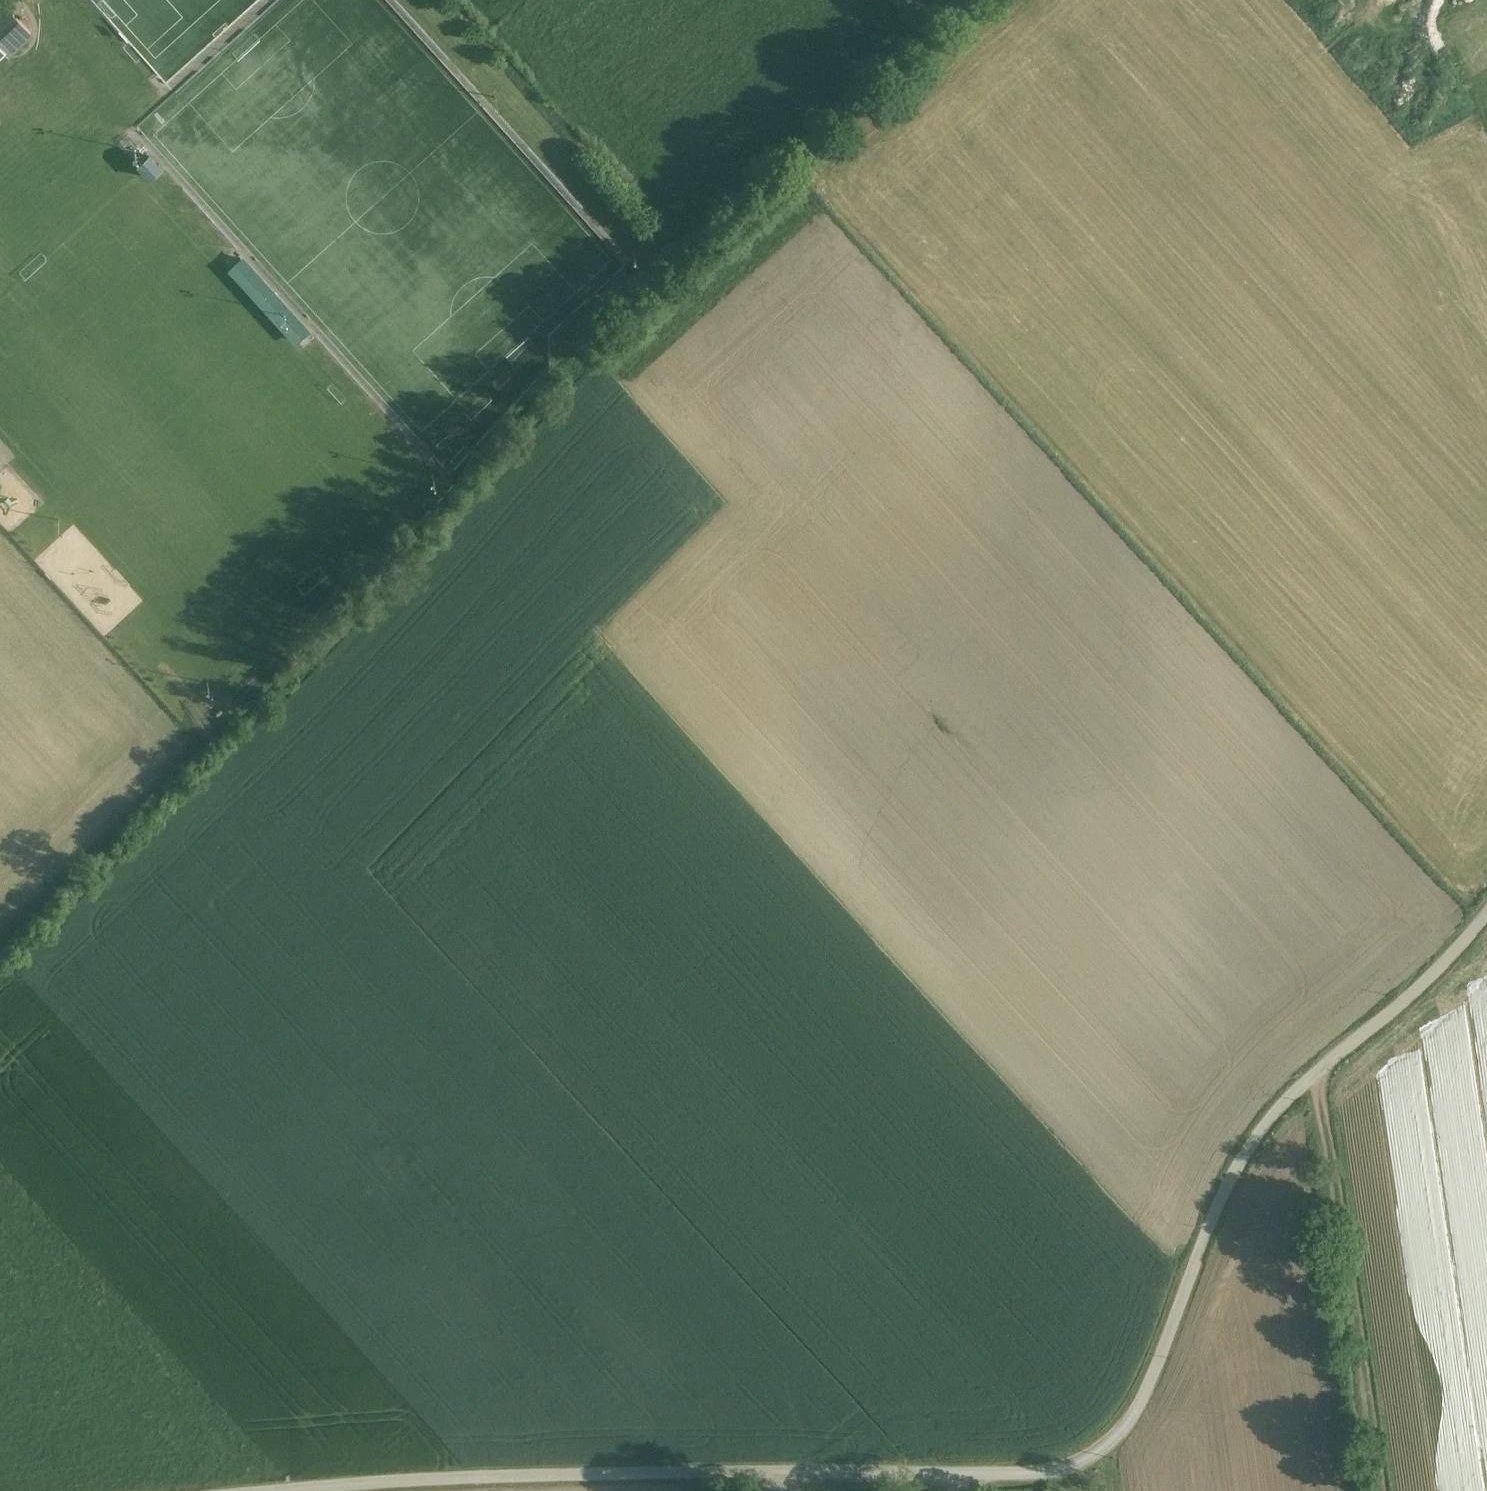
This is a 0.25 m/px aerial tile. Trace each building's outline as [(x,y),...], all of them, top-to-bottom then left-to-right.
[(2,47),(8,53),(31,32),(1,0),(0,0),(0,49),(2,47)] [(1389,14),(1412,0),(1381,0),(1389,14)] [(142,163),(150,180),(168,171),(159,154),(142,163)] [(250,253),(233,267),(297,344),(314,330),(250,253)]
